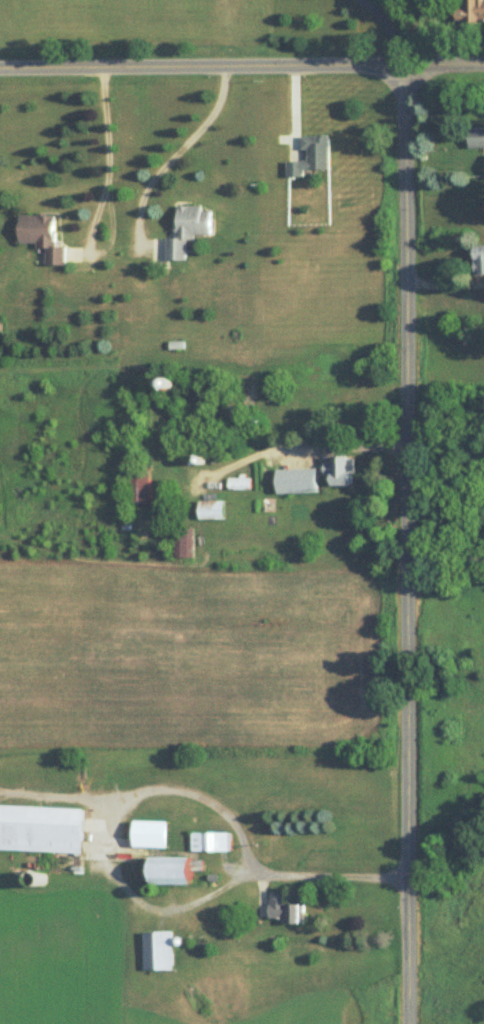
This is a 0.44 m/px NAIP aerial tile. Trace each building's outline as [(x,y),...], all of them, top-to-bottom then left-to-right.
[(460,26),(483,26),(483,0),(460,0),(460,26)] [(483,148),(483,129),(470,129),(470,148),(483,148)] [(330,170),(330,135),(302,135),(302,149),(288,149),(288,178),(305,178),(305,170),(330,170)] [(177,207),(177,239),(167,239),(167,261),(187,261),(187,238),(212,238),(212,211),(203,211),(203,207),(177,207)] [(56,216),(20,215),(20,243),(38,243),(38,248),(47,248),(47,266),(66,266),(67,246),(55,246),(56,216)] [(476,275),(483,275),(483,245),(475,245),(476,275)] [(324,463),(324,473),(333,473),(332,484),(353,485),(353,455),(333,454),(333,463),(324,463)] [(152,467),(130,467),(129,502),(152,502),(152,467)] [(251,488),(251,477),(228,477),(228,488),(251,488)] [(225,518),(225,500),(199,500),(199,518),(225,518)] [(193,527),(173,527),(173,557),(193,557),(193,527)] [(81,852),(82,807),(0,806),(0,851),(81,852)] [(231,831),(190,831),(190,850),(231,850),(231,831)] [(192,855),(151,855),(151,883),(192,883),(192,855)] [(269,920),(303,920),(303,903),(288,903),(288,892),(269,892),(269,920)] [(151,930),(151,969),(173,969),(173,930),(151,930)]
